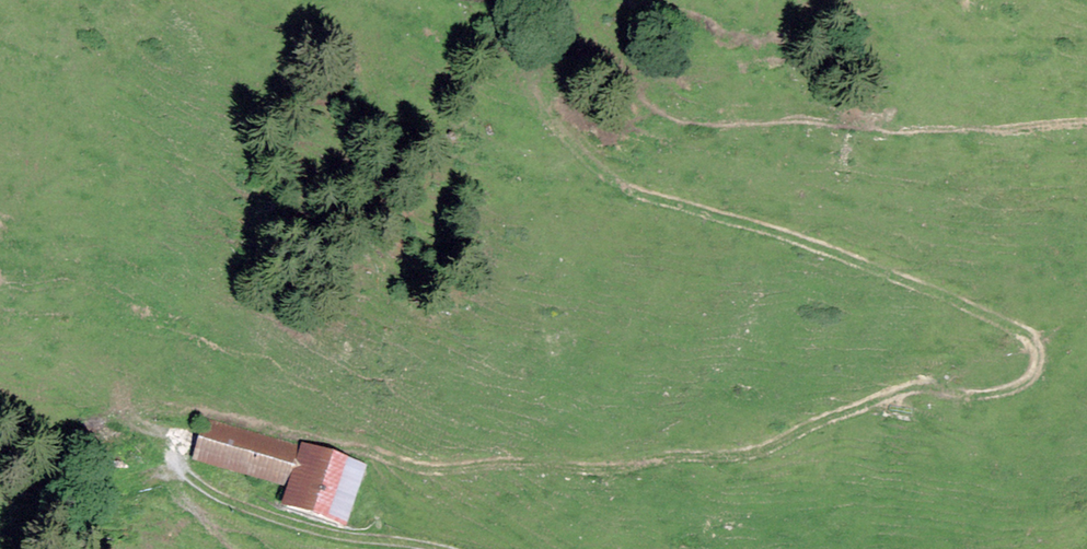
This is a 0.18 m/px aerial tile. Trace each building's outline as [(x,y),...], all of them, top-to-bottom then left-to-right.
[(344,519),(362,463),(306,445),(304,452),(207,421),(196,456),(291,486),(286,501),(344,519)]
